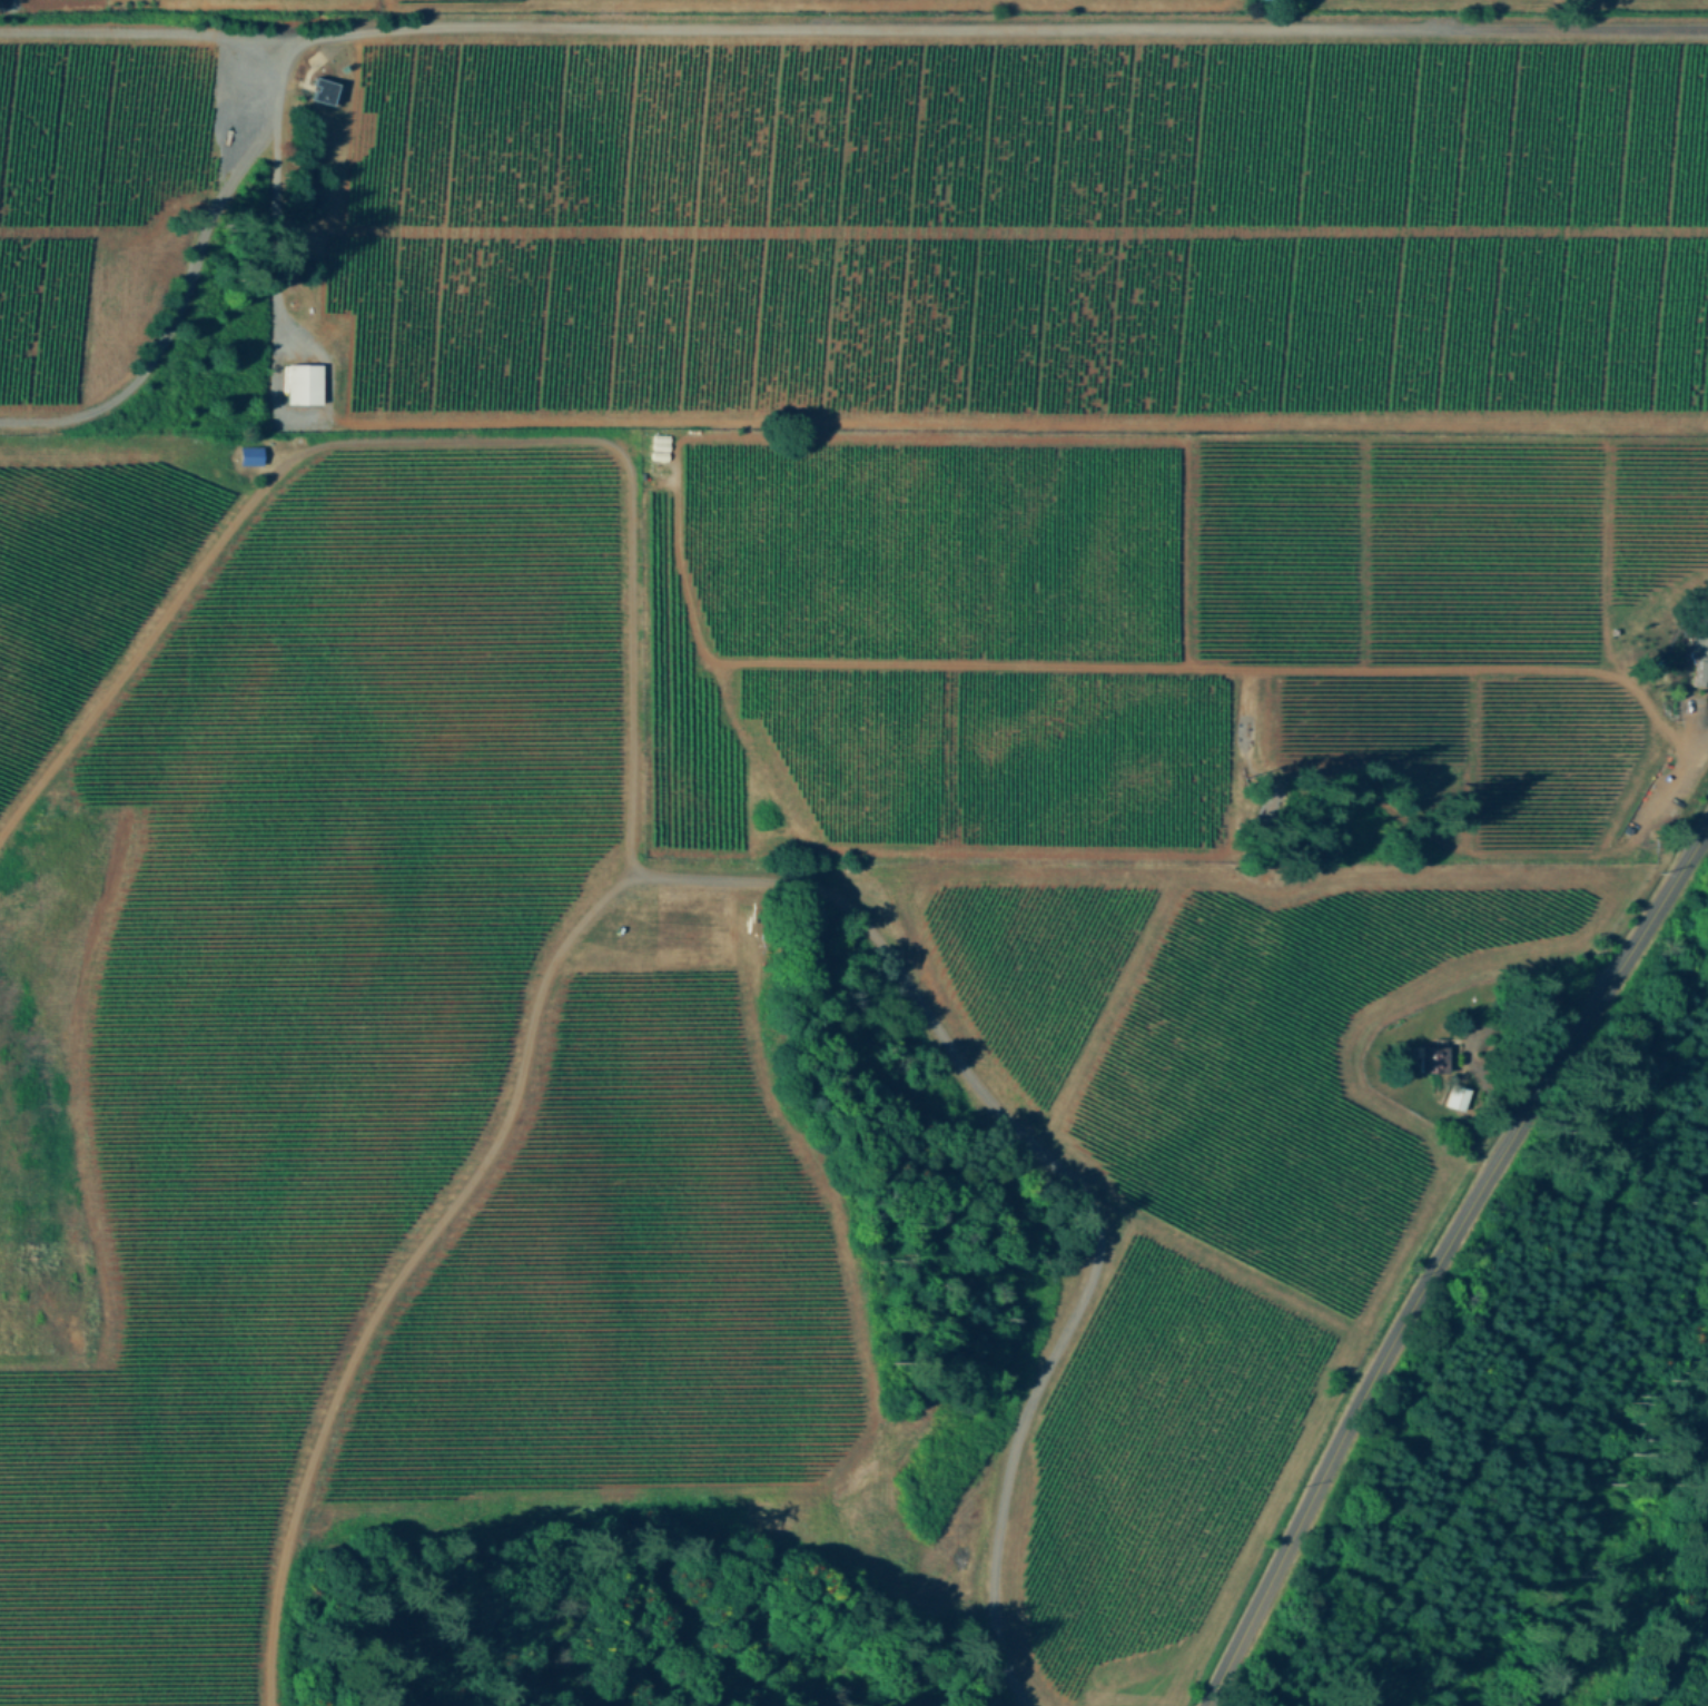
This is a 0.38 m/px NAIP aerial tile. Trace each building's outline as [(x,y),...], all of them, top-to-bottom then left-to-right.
[(333,102),(337,80),(315,77),(310,99),(333,102)] [(322,403),(320,363),(287,363),(287,403),(322,403)] [(263,444),(241,444),(241,463),(264,463),(263,444)] [(1707,683),(1707,636),(1696,635),(1694,683),(1707,683)] [(1449,1044),(1422,1044),(1422,1069),(1450,1069),(1449,1044)] [(1464,1110),(1471,1087),(1454,1082),(1448,1104),(1464,1110)]
